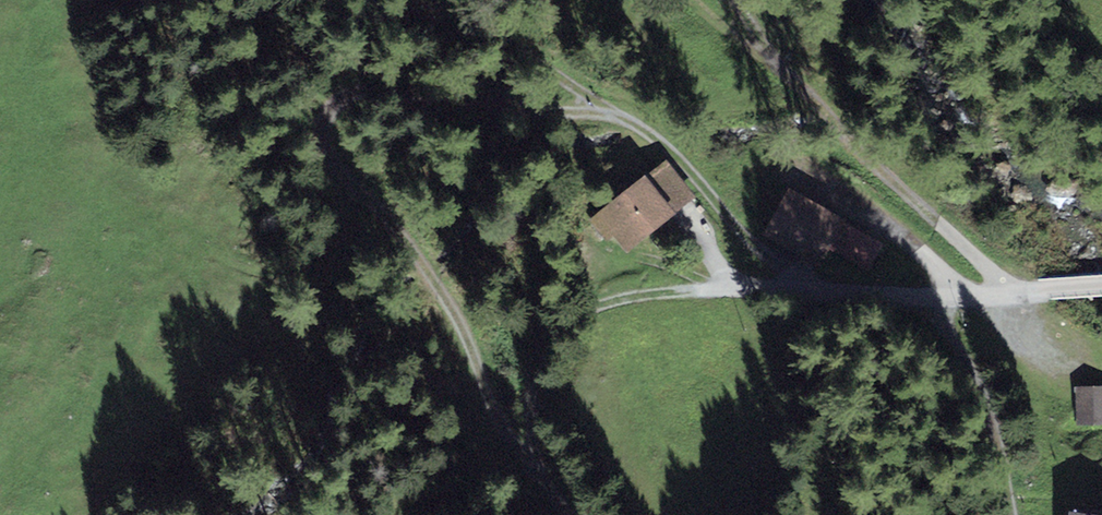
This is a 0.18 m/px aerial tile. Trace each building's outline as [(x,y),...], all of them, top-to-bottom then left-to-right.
[(695,195),(667,158),(589,219),(605,240),(613,234),(626,249),(695,195)] [(845,214),(787,184),(762,234),(819,264),(845,214)] [(1077,387),(1077,423),(1101,423),(1101,387),(1077,387)]
